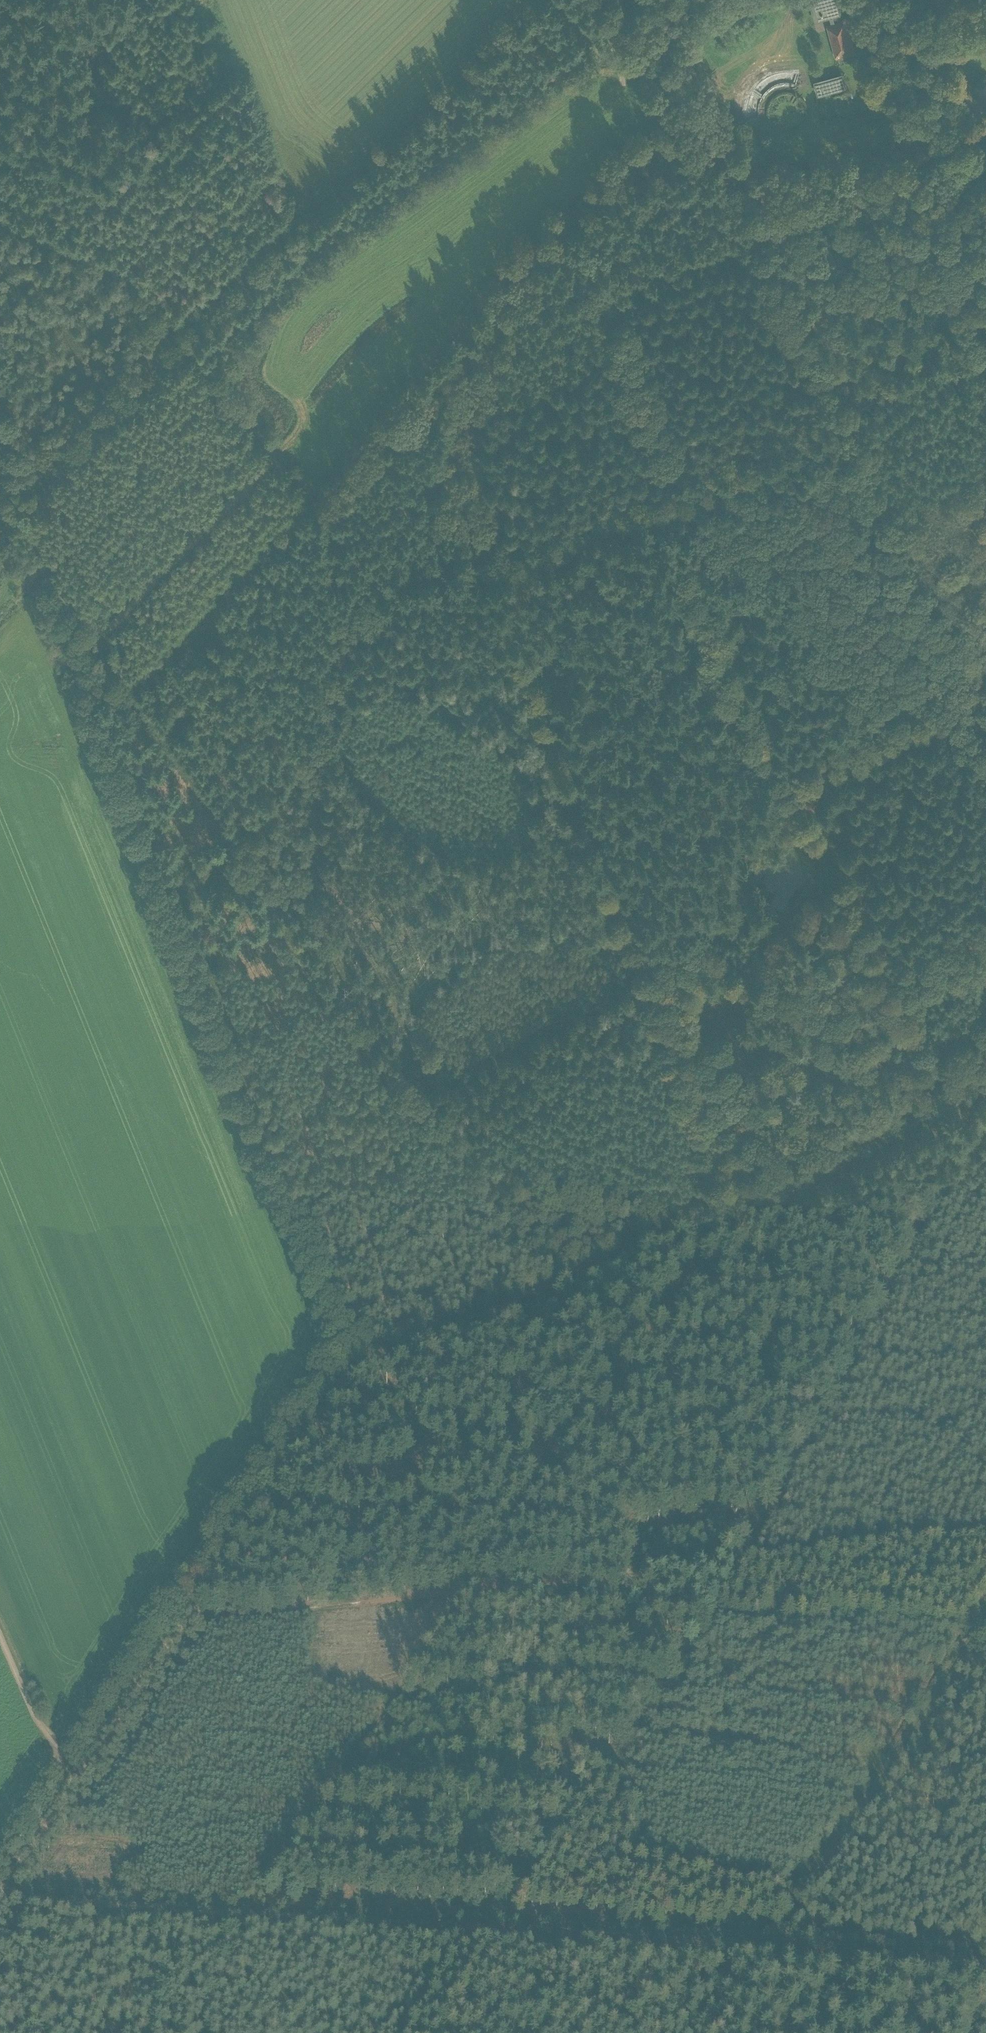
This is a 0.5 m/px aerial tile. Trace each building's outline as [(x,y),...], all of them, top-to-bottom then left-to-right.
[(812,0),(817,16),(827,13),(831,24),(829,25),(838,58),(839,62),(851,59),(850,55),(854,54),(845,20),(835,23),(834,23),(831,12),(838,10),(835,0),(813,0),(812,0)] [(840,76),(819,81),(822,93),(843,87),(840,76)]
